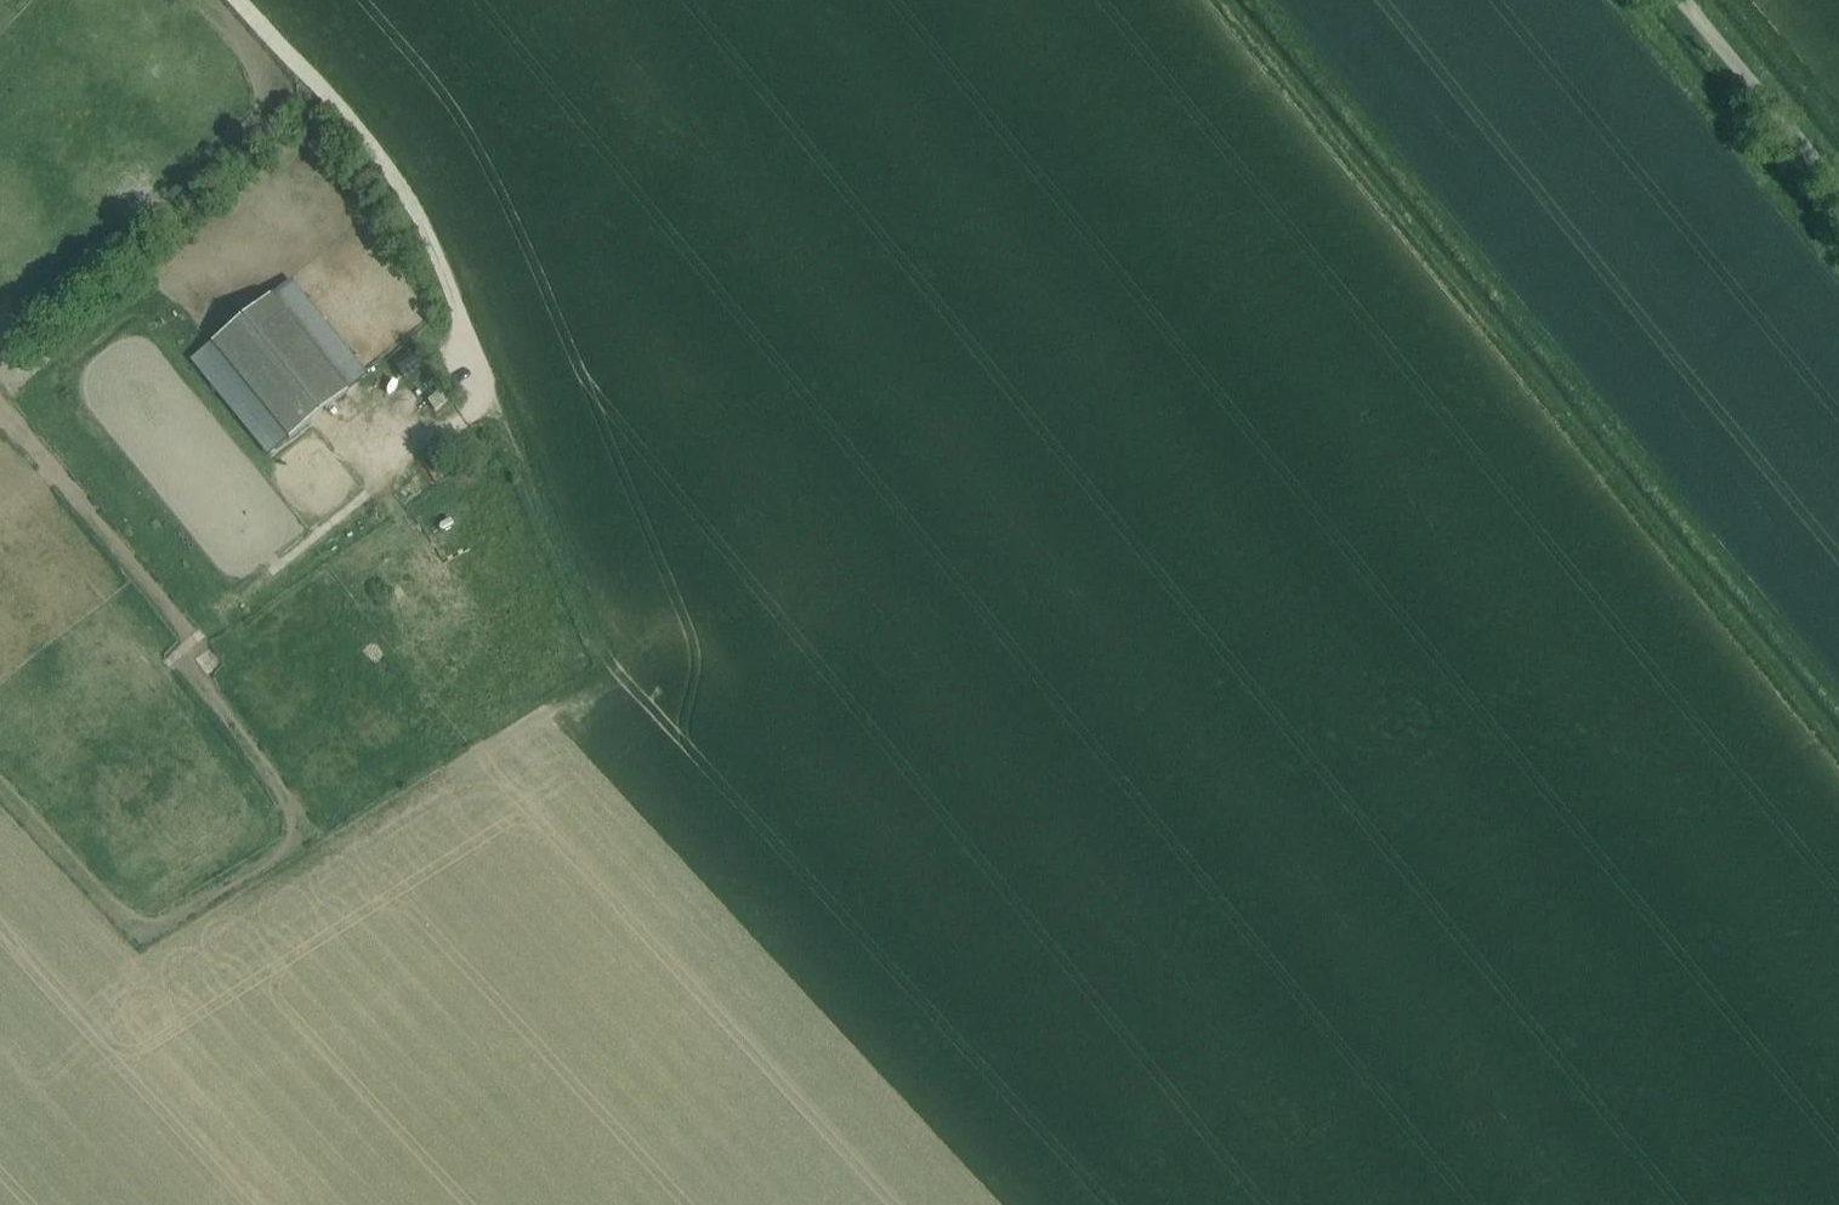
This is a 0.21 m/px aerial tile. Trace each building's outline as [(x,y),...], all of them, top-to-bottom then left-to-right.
[(367,374),(289,278),(190,358),(267,454),(367,374)]
